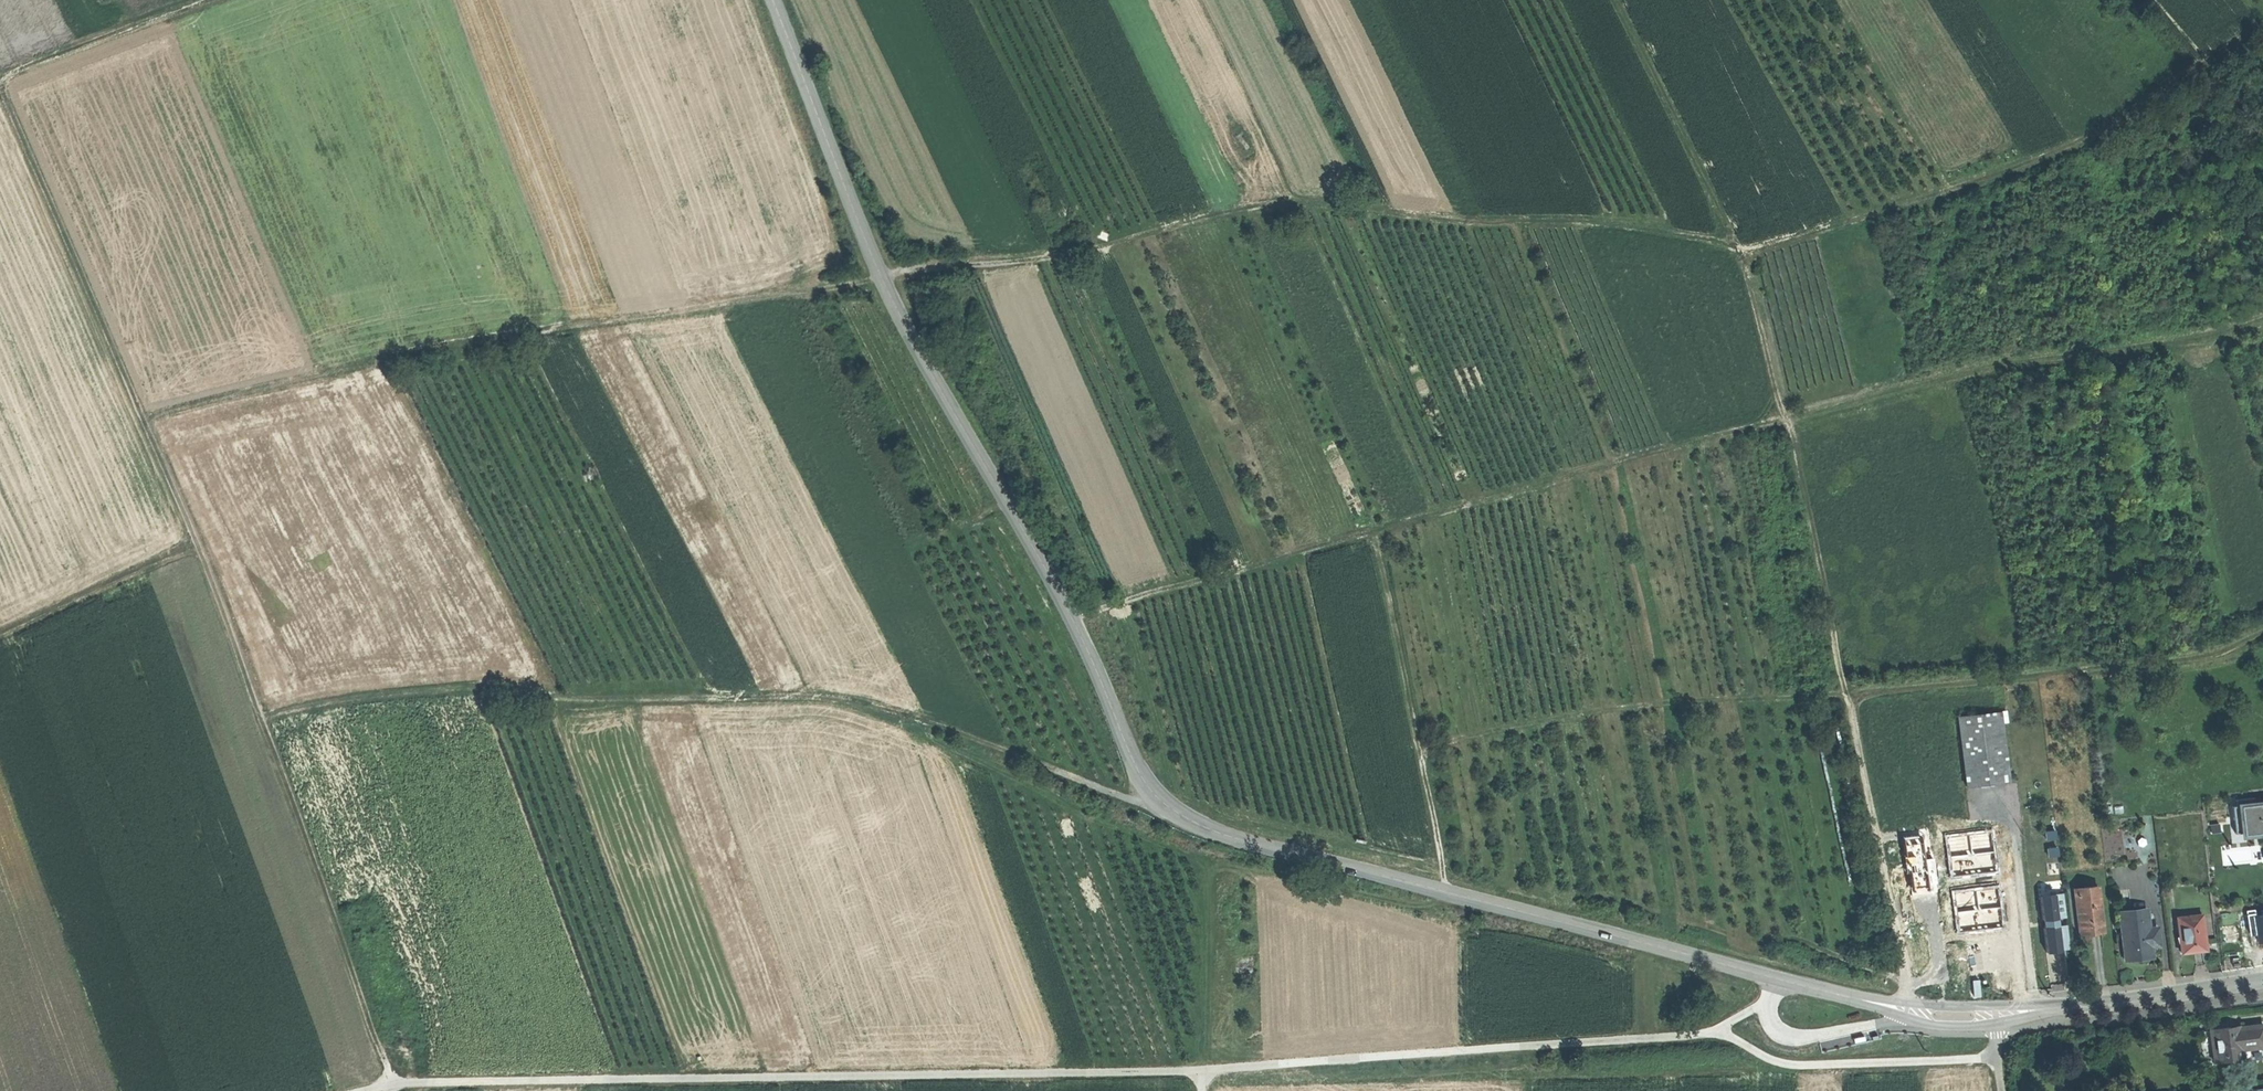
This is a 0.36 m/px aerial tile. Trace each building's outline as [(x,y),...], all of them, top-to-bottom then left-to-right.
[(1998,714),(1955,719),(1964,790),(2006,784),(1998,714)] [(2232,802),(2236,837),(2262,834),(2262,799),(2232,802)] [(2076,891),(2081,935),(2094,934),(2105,932),(2100,888),(2076,891)] [(2061,893),(2040,895),(2046,948),(2067,946),(2061,893)] [(2120,912),(2125,960),(2138,958),(2152,957),(2151,946),(2159,945),(2157,928),(2149,929),(2147,909),(2120,912)] [(2249,930),(2257,929),(2255,916),(2256,916),(2255,913),(2246,914),(2249,930)] [(2202,915),(2178,918),(2182,953),(2194,952),(2206,951),(2202,915)] [(2220,1061),(2247,1057),(2246,1050),(2262,1047),(2262,1026),(2244,1029),(2243,1026),(2216,1029),(2220,1061)]
